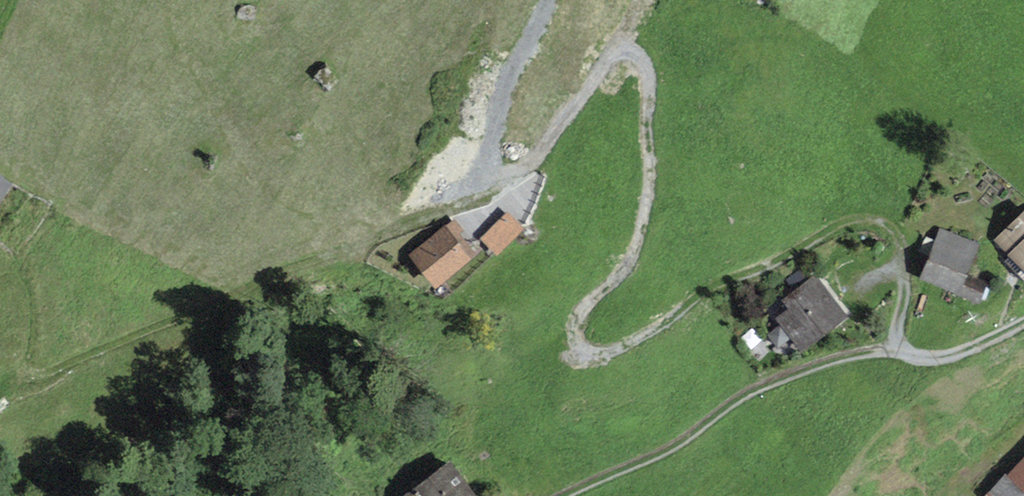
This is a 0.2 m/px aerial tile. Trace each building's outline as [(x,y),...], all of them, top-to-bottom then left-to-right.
[(0,157),(0,222),(12,229),(40,180),(0,157)] [(484,236),(501,255),(531,227),(513,209),(484,236)] [(1021,281),(1023,278),(1023,209),(986,244),(1021,281)] [(910,275),(943,290),(964,242),(931,228),(910,275)] [(433,229),(397,252),(414,278),(450,254),(433,229)] [(832,317),(809,279),(761,307),(784,345),(832,317)] [(985,491),(991,495),(1023,495),(1023,449),(985,491)] [(396,494),(397,495),(457,495),(464,490),(441,460),(396,494)]
